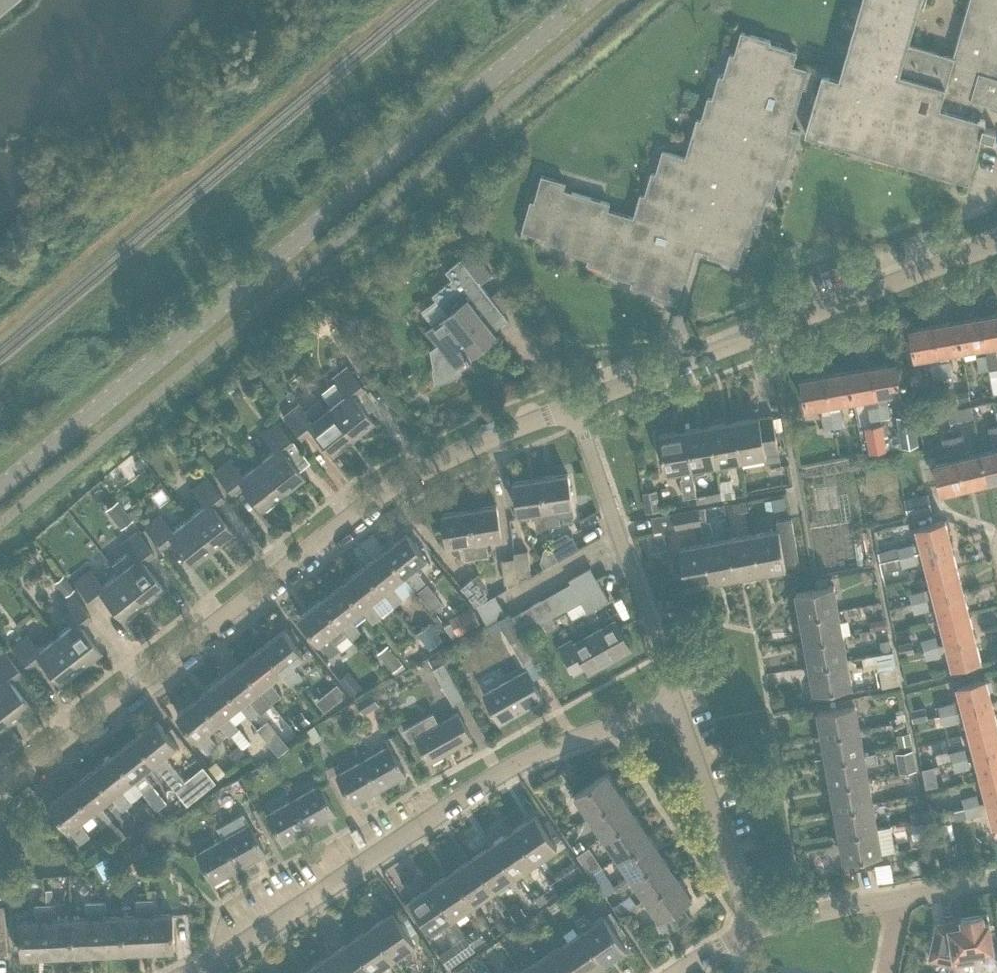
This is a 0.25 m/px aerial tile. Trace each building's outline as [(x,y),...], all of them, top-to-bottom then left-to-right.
[(804,89),(805,119),(970,169),(982,130),(994,129),(996,119),(996,0),(857,0),(840,59),(797,61),(796,39),(732,20),(694,145),(657,147),(641,202),(538,171),(518,237),(682,286),(695,244),(749,260),(791,120),(795,120),(804,89)] [(433,325),(426,330),(429,334),(437,344),(431,348),(431,347),(430,348),(436,380),(440,379),(444,378),(448,376),(451,375),(455,373),(458,370),(455,367),(468,357),(469,358),(471,356),(470,355),(478,349),(496,334),(494,331),(493,330),(492,329),(507,318),(507,319),(508,318),(481,283),(493,273),(473,247),(464,254),(460,257),(445,269),(452,278),(432,293),(435,297),(436,298),(448,313),(433,324),(433,325)] [(324,309),(303,325),(311,335),(317,331),(325,342),(341,331),(324,309)] [(342,309),(333,316),(342,327),(351,320),(342,309)] [(980,316),(986,345),(996,343),(996,313),(980,316)] [(986,345),(980,316),(957,320),(962,349),(975,347),(976,354),(986,352),(985,345),(986,345)] [(962,349),(957,320),(933,324),(939,354),(940,361),(949,359),(948,352),(962,349)] [(910,328),(915,358),(939,354),(933,324),(910,328)] [(996,365),(996,356),(996,351),(987,353),(989,367),(996,365)] [(989,367),(987,353),(978,354),(980,368),(989,367)] [(940,361),(942,375),(952,373),(949,359),(940,361)] [(901,391),(895,361),(872,366),(877,395),(901,391)] [(934,376),(942,375),(940,361),(932,363),(934,376)] [(329,404),(327,406),(352,437),(372,421),(352,396),(363,387),(346,365),(330,378),(334,382),(320,392),(329,404)] [(877,395),(872,366),(848,370),(853,399),(867,397),(869,405),(878,403),(877,395)] [(910,367),(909,367),(912,385),(923,383),(920,366),(910,367)] [(834,426),(843,424),(839,402),(853,399),(848,370),(825,374),(834,426)] [(801,378),(806,408),(821,405),(825,427),(834,426),(825,374),(801,378)] [(968,389),(956,391),(958,401),(970,398),(968,389)] [(881,417),(890,416),(887,402),(878,404),(881,417)] [(311,428),(331,454),(352,437),(327,406),(311,419),(298,403),(283,415),(300,437),(311,428)] [(878,404),(869,406),(872,419),(881,417),(878,404)] [(954,409),(947,410),(949,422),(957,420),(954,409)] [(760,417),(759,416),(734,421),(740,459),(766,454),(767,462),(781,460),(776,431),(773,418),(773,414),(760,417)] [(911,414),(896,416),(901,446),(918,443),(913,414),(911,414)] [(780,417),(773,418),(776,431),(782,430),(780,417)] [(257,461),(282,493),(303,476),(282,451),(293,442),(276,420),(261,433),(273,448),(257,461)] [(740,459),(734,421),(709,425),(716,463),(740,459)] [(882,424),(864,428),(869,452),(887,449),(882,424)] [(716,463),(709,425),(685,429),(691,467),(716,463)] [(696,494),(691,467),(685,429),(659,434),(666,472),(681,469),(682,477),(679,477),(683,496),(696,494)] [(952,435),(956,449),(965,447),(961,433),(952,435)] [(947,451),(956,449),(952,435),(944,437),(947,451)] [(996,479),(996,448),(981,452),(988,481),(996,479)] [(965,487),(988,481),(981,452),(958,458),(965,487)] [(261,509),(282,493),(257,461),(241,474),(228,458),(213,470),(230,492),(241,483),(261,509)] [(934,463),(941,492),(965,487),(958,458),(934,463)] [(560,524),(557,506),(573,504),(568,473),(541,477),(548,525),(560,524)] [(187,516),(212,548),(232,532),(212,506),(223,497),(206,476),(191,488),(203,504),(187,516)] [(537,527),(548,525),(541,477),(514,481),(518,513),(534,510),(537,527)] [(733,489),(721,491),(722,498),(735,496),(734,489),(733,489)] [(656,490),(643,493),(646,511),(660,509),(656,490)] [(710,492),(696,495),(697,503),(712,500),(710,492)] [(926,493),(904,498),(905,504),(908,515),(932,509),(928,492),(926,493)] [(784,495),(771,498),(773,508),(774,511),(786,508),(784,495)] [(734,512),(747,510),(745,499),(732,502),(734,512)] [(489,555),(486,538),(502,535),(497,504),(470,508),(477,557),(489,555)] [(466,559),(477,557),(470,508),(442,513),(447,544),(463,541),(466,559)] [(676,527),(701,523),(698,508),(673,513),(676,527)] [(126,511),(114,521),(120,527),(131,518),(126,511)] [(191,564),(212,548),(187,516),(171,529),(158,513),(143,526),(160,547),(171,538),(191,564)] [(779,529),(753,533),(760,571),(786,567),(786,564),(798,562),(790,517),(778,519),(779,529)] [(711,521),(700,518),(703,542),(712,532),(711,521)] [(945,520),(916,527),(922,550),(951,543),(945,520)] [(110,564),(117,572),(142,603),(163,586),(142,561),(153,552),(136,531),(121,543),(127,551),(110,564)] [(649,552),(667,549),(664,531),(646,534),(649,552)] [(426,556),(406,532),(384,549),(404,574),(415,588),(425,580),(414,566),(426,556)] [(736,576),(760,571),(753,533),(729,538),(736,576)] [(552,547),(558,559),(579,547),(572,535),(552,547)] [(705,542),(712,580),(736,576),(729,538),(705,542)] [(686,585),(712,580),(705,542),(679,547),(686,585)] [(915,552),(912,543),(897,546),(900,556),(915,552)] [(951,543),(922,550),(922,551),(915,553),(915,552),(900,556),(902,566),(925,561),(928,573),(957,566),(951,543)] [(404,574),(384,549),(363,566),(383,591),(394,605),(403,597),(392,583),(404,574)] [(515,557),(518,576),(531,574),(528,550),(514,552),(515,557)] [(505,583),(518,581),(518,576),(515,557),(501,559),(505,583)] [(371,600),(383,591),(363,566),(342,582),(362,607),(362,608),(373,622),(382,614),(371,600)] [(926,598),(934,596),(934,597),(963,589),(957,566),(928,573),(932,587),(924,589),(926,598)] [(597,578),(591,567),(569,579),(571,582),(575,590),(597,578)] [(122,619),(142,603),(117,572),(101,584),(89,569),(73,581),(90,602),(101,594),(122,619)] [(913,569),(905,571),(907,578),(911,577),(915,576),(913,569)] [(62,574),(53,581),(64,594),(73,587),(62,574)] [(484,583),(478,574),(473,579),(472,578),(461,586),(476,605),(487,596),(480,587),(484,583)] [(826,577),(815,579),(816,587),(827,586),(826,577)] [(603,589),(597,578),(575,590),(581,601),(592,595),(597,605),(608,600),(602,590),(603,589)] [(362,607),(342,582),(321,600),(348,633),(352,638),(361,630),(350,617),(362,608),(362,607)] [(581,601),(575,590),(571,582),(561,588),(571,607),(581,601)] [(816,587),(796,591),(801,616),(839,609),(834,584),(827,586),(816,587)] [(562,612),(571,607),(561,588),(551,594),(562,612)] [(934,597),(940,620),(969,612),(963,589),(934,597)] [(924,591),(910,594),(912,603),(926,599),(924,591)] [(476,605),(487,625),(506,614),(495,594),(476,605)] [(562,612),(551,594),(541,599),(552,618),(553,617),(562,612)] [(55,636),(79,667),(100,651),(80,625),(91,617),(74,595),(58,608),(71,623),(55,636)] [(552,618),(541,599),(531,605),(542,624),(552,618)] [(914,612),(929,608),(926,599),(912,603),(914,612)] [(336,642),(348,633),(321,600),(300,616),(330,655),(340,647),(336,642)] [(532,629),(542,624),(531,605),(521,610),(532,629)] [(479,622),(471,606),(449,618),(451,621),(456,631),(458,633),(479,622)] [(839,609),(801,616),(805,641),(843,634),(839,609)] [(521,610),(512,616),(522,635),(532,629),(521,610)] [(946,643),(975,636),(969,612),(940,620),(946,643)] [(510,640),(521,634),(509,613),(498,619),(510,640)] [(552,618),(542,624),(545,630),(546,631),(557,625),(553,617),(552,618)] [(872,628),(885,626),(884,619),(871,621),(872,628)] [(560,646),(574,672),(585,666),(587,668),(607,657),(609,661),(631,649),(615,620),(573,643),(571,639),(560,646)] [(416,632),(428,649),(442,638),(430,621),(416,632)] [(444,624),(453,636),(458,633),(456,631),(451,621),(444,624)] [(282,671),(293,685),(302,677),(291,663),(304,654),(284,629),(262,646),(282,671)] [(59,683),(79,667),(55,636),(39,649),(26,633),(11,645),(28,667),(39,658),(59,683)] [(810,666),(848,659),(843,634),(805,641),(810,666)] [(510,642),(524,665),(535,659),(522,635),(510,642)] [(922,640),(924,649),(938,645),(935,636),(922,640)] [(981,659),(975,636),(946,643),(952,666),(981,659)] [(891,647),(889,637),(877,639),(879,649),(891,647)] [(914,651),(912,640),(897,643),(899,654),(914,651)] [(378,651),(392,670),(402,663),(388,643),(378,651)] [(421,655),(411,644),(398,655),(409,666),(421,655)] [(938,645),(924,649),(926,658),(940,654),(938,645)] [(270,680),(282,671),(262,646),(241,663),(260,688),(271,702),(281,694),(270,680)] [(1,678),(0,679),(0,710),(9,722),(30,706),(10,680),(21,672),(4,650),(0,653),(0,678),(1,678)] [(810,666),(814,691),(852,684),(848,659),(810,666)] [(249,697),(260,688),(241,663),(220,680),(239,705),(250,719),(260,711),(249,697)] [(433,669),(453,705),(464,699),(443,663),(433,669)] [(896,667),(879,670),(882,686),(899,683),(896,667)] [(484,693),(500,722),(543,698),(527,669),(484,693)] [(348,670),(338,678),(351,694),(362,686),(348,670)] [(964,676),(955,679),(957,685),(966,683),(964,676)] [(955,711),(963,709),(992,701),(986,678),(966,683),(957,685),(961,699),(952,702),(955,711)] [(228,714),(239,705),(220,680),(199,697),(218,721),(229,735),(239,728),(228,714)] [(338,683),(329,689),(336,697),(338,700),(343,696),(346,693),(338,683)] [(371,691),(356,701),(364,713),(379,704),(371,691)] [(323,712),(336,701),(330,693),(317,704),(323,712)] [(854,696),(838,699),(839,706),(855,703),(854,696)] [(207,730),(218,721),(199,697),(177,713),(190,729),(197,738),(197,739),(208,752),(218,744),(207,730)] [(969,732),(996,725),(996,721),(992,701),(963,709),(969,732)] [(839,706),(817,710),(822,735),(860,728),(855,703),(839,706)] [(952,703),(939,706),(941,715),(954,712),(952,703)] [(927,718),(925,706),(910,709),(913,721),(927,718)] [(291,717),(299,728),(309,720),(301,709),(291,717)] [(9,722),(0,710),(0,730),(9,722)] [(416,737),(430,761),(472,737),(458,712),(439,723),(433,712),(403,729),(410,740),(416,737)] [(954,712),(941,715),(943,724),(957,720),(954,712)] [(177,744),(157,719),(134,737),(154,762),(177,791),(187,783),(164,754),(177,744)] [(899,723),(903,747),(912,745),(907,722),(899,723)] [(312,726),(304,731),(311,743),(321,737),(315,725),(314,724),(312,726)] [(969,732),(975,755),(996,749),(996,725),(969,732)] [(826,760),(864,753),(860,728),(822,735),(826,760)] [(190,729),(183,734),(191,744),(197,739),(197,738),(190,729)] [(265,738),(274,750),(281,744),(273,732),(265,738)] [(154,762),(134,737),(113,754),(133,779),(144,793),(154,785),(143,771),(154,762)] [(363,759),(380,789),(406,774),(389,745),(363,759)] [(896,752),(899,772),(915,769),(912,749),(896,752)] [(964,749),(951,752),(953,759),(953,761),(967,757),(964,749)] [(996,774),(996,749),(975,755),(981,778),(996,774)] [(826,760),(831,785),(869,778),(866,763),(877,761),(876,751),(864,753),(826,760)] [(951,751),(936,754),(938,763),(953,759),(951,752),(951,751)] [(133,779),(113,754),(92,771),(112,796),(123,809),(132,802),(121,788),(133,779)] [(967,757),(953,761),(955,770),(969,766),(967,757)] [(354,804),(380,789),(363,759),(337,774),(354,804)] [(112,796),(92,771),(71,787),(90,812),(101,826),(111,819),(100,805),(112,796)] [(606,772),(574,794),(589,814),(621,793),(606,772)] [(981,778),(987,801),(996,799),(996,774),(981,778)] [(904,778),(907,794),(919,791),(917,776),(904,778)] [(835,810),(873,803),(869,778),(831,785),(835,810)] [(293,799),(310,828),(336,814),(320,784),(293,799)] [(79,821),(90,812),(71,787),(50,804),(81,843),(90,835),(79,821)] [(589,814),(603,835),(635,813),(621,793),(589,814)] [(976,795),(962,798),(965,807),(978,804),(976,795)] [(215,796),(208,800),(213,809),(221,804),(215,796)] [(284,843),(310,828),(293,799),(267,813),(284,843)] [(996,823),(996,799),(987,801),(993,824),(996,823)] [(840,835),(877,828),(873,803),(835,810),(840,835)] [(978,804),(965,807),(967,816),(980,813),(978,804)] [(965,807),(953,810),(955,819),(967,816),(965,807)] [(923,810),(911,813),(912,820),(924,818),(923,810)] [(603,835),(617,856),(649,834),(635,813),(603,835)] [(557,846),(536,814),(515,828),(536,860),(557,846)] [(147,818),(137,826),(143,835),(154,828),(147,818)] [(926,822),(911,824),(913,839),(928,837),(926,822)] [(947,822),(939,824),(945,858),(954,856),(947,822)] [(224,838),(240,868),(266,853),(250,823),(224,838)] [(118,825),(108,833),(116,843),(126,835),(118,825)] [(172,826),(162,832),(169,843),(178,837),(181,836),(181,835),(174,825),(172,826)] [(494,842),(515,874),(536,860),(515,828),(494,842)] [(844,859),(882,853),(877,828),(840,835),(844,859)] [(585,845),(592,840),(587,833),(580,838),(585,845)] [(631,877),(663,855),(649,834),(617,856),(631,877)] [(197,853),(214,882),(240,868),(224,838),(197,853)] [(579,841),(573,844),(578,851),(584,847),(584,846),(580,840),(579,841)] [(152,860),(142,841),(120,853),(130,872),(152,860)] [(495,888),(515,874),(494,842),(473,857),(495,888)] [(109,855),(96,863),(97,865),(104,876),(118,868),(109,855)] [(646,898),(678,876),(663,855),(631,877),(646,898)] [(474,903),(495,888),(473,857),(452,871),(474,903)] [(453,917),(474,903),(452,871),(431,885),(453,917)] [(682,904),(692,897),(678,876),(646,898),(659,918),(655,920),(665,934),(690,916),(682,904)] [(552,886),(557,893),(566,888),(561,880),(552,886)] [(410,899),(432,931),(453,917),(431,885),(410,899)] [(156,889),(147,890),(147,898),(154,897),(157,897),(156,889)] [(542,891),(533,897),(539,905),(548,899),(542,891)] [(157,906),(157,897),(154,897),(147,898),(146,898),(149,949),(175,947),(173,913),(154,914),(154,907),(157,906)] [(560,897),(548,904),(552,912),(564,904),(560,897)] [(139,907),(140,914),(122,915),(124,950),(149,949),(146,898),(136,898),(136,907),(139,907)] [(620,899),(611,905),(619,916),(627,910),(620,899)] [(89,910),(89,917),(71,918),(73,953),(98,951),(96,900),(85,901),(86,910),(89,910)] [(107,909),(106,900),(96,900),(98,951),(124,950),(122,915),(104,916),(103,909),(107,909)] [(56,911),(56,902),(45,903),(48,954),(73,953),(71,918),(53,919),(53,912),(56,911)] [(20,921),(22,955),(48,954),(45,903),(34,903),(35,913),(38,912),(39,920),(20,921)] [(526,914),(521,906),(510,913),(515,921),(526,914)] [(402,923),(393,911),(372,925),(394,957),(415,943),(415,942),(410,935),(410,934),(402,923)] [(935,929),(930,958),(955,963),(974,960),(973,952),(993,949),(989,921),(984,922),(983,914),(961,917),(962,925),(935,929)] [(626,947),(604,915),(584,929),(605,961),(626,947)] [(407,919),(402,923),(410,934),(410,935),(415,942),(421,937),(417,931),(408,918),(407,919)] [(495,923),(500,931),(507,926),(502,918),(495,923)] [(394,957),(372,925),(351,939),(373,971),(394,957)] [(473,946),(485,938),(477,926),(465,934),(465,935),(473,946)] [(583,972),(588,972),(605,961),(584,929),(563,944),(583,972)] [(454,943),(439,953),(449,967),(475,950),(473,946),(465,935),(454,943)] [(351,939),(331,953),(344,972),(370,972),(373,971),(351,939)] [(563,944),(542,958),(552,972),(583,972),(563,944)] [(518,950),(509,956),(516,967),(526,961),(518,950)] [(331,953),(310,967),(314,972),(344,972),(331,953)] [(542,958),(521,972),(522,972),(552,972),(542,958)]
